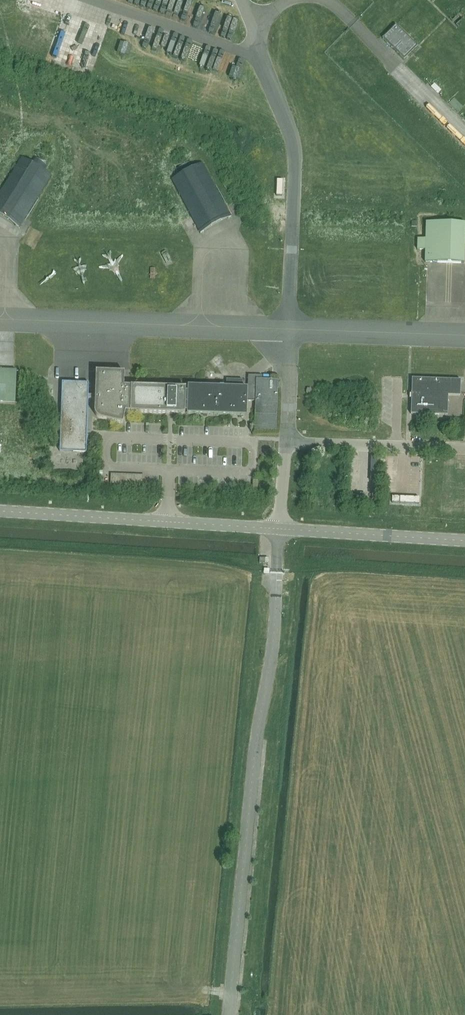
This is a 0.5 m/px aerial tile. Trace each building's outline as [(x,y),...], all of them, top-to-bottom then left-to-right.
[(417,46),(396,25),(382,38),(404,60),(417,46)] [(432,86),(439,93),(441,91),(434,84),(432,86)] [(1,189),(0,191),(0,217),(18,228),(25,218),(26,217),(26,216),(27,214),(51,176),(43,171),(46,165),(34,157),(30,163),(21,157),(12,172),(1,189)] [(171,179),(191,216),(200,234),(231,217),(226,206),(224,204),(226,204),(225,201),(223,202),(202,163),(193,168),(190,162),(177,169),(180,175),(171,179)] [(464,243),(464,223),(426,222),(425,239),(417,239),(417,250),(425,250),(425,262),(464,263),(464,243)] [(0,370),(0,401),(15,402),(16,371),(14,371),(0,370)] [(95,395),(88,395),(88,399),(92,399),(95,399),(94,409),(94,411),(94,412),(94,414),(95,415),(96,416),(96,417),(97,418),(99,418),(100,419),(123,424),(125,412),(167,413),(168,413),(167,413),(167,410),(175,410),(175,413),(174,413),(174,414),(185,414),(185,412),(186,412),(186,414),(203,415),(207,415),(246,416),(247,405),(255,406),(255,379),(262,380),(262,376),(260,376),(254,376),(249,375),(248,375),(248,380),(247,388),(242,388),(242,380),(226,379),(226,387),(187,386),(187,391),(185,391),(185,388),(130,386),(124,386),(124,382),(124,378),(124,372),(96,371),(95,395)] [(460,396),(460,382),(460,380),(412,378),(410,414),(447,415),(448,395),(460,396)] [(278,380),(262,380),(255,379),(255,406),(254,410),(254,424),(254,430),(276,431),(278,380)] [(88,399),(88,395),(89,383),(62,382),(59,451),(86,452),(87,435),(87,431),(88,399)] [(110,484),(144,485),(144,475),(111,474),(110,484)]
